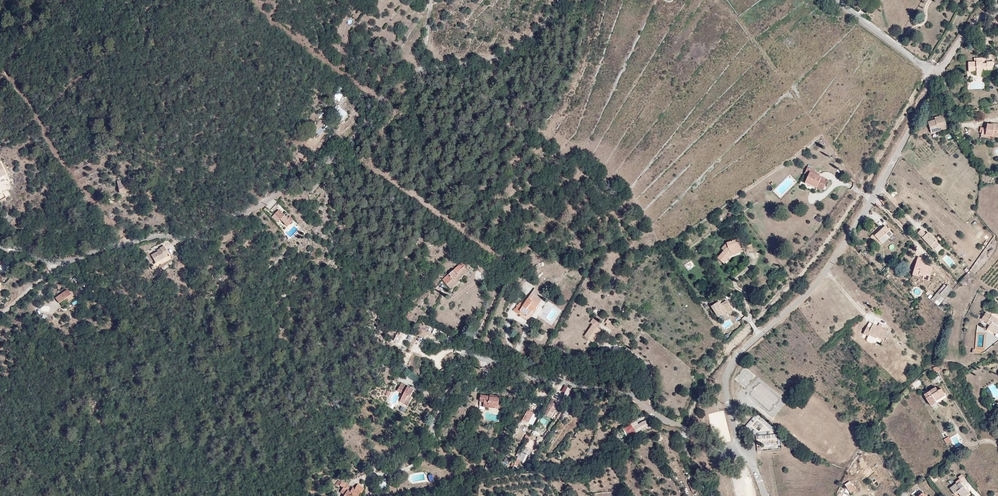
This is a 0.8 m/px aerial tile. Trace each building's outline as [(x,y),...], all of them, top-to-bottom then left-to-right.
[(983,62),(976,62),(968,62),(969,72),(977,71),(976,73),(984,73),(984,72),(987,72),(987,70),(994,70),(994,62),(987,62),(987,64),(983,64),(983,62)] [(942,108),(942,110),(944,115),(940,116),(939,114),(931,115),(934,126),(950,123),(946,107),(942,108)] [(337,115),(342,120),(347,115),(342,110),(337,115)] [(988,129),(987,135),(994,136),(997,137),(997,125),(995,125),(991,124),(991,126),(988,126),(988,129)] [(987,135),(988,129),(983,129),(981,139),(993,140),(994,136),(987,135)] [(808,173),(805,182),(818,186),(823,188),(826,178),(814,174),(815,170),(806,167),(805,172),(808,173)] [(129,191),(129,187),(127,184),(125,184),(123,181),(116,182),(120,193),(129,191)] [(270,209),(277,201),(274,198),(266,206),(270,209)] [(733,209),(730,204),(724,208),(728,213),(733,209)] [(290,221),(287,218),(278,210),(273,214),(279,220),(286,226),(290,222),(290,221)] [(279,220),(273,214),(271,216),(277,222),(279,220)] [(4,219),(9,223),(12,219),(7,215),(4,219)] [(885,225),(881,229),(874,235),(881,242),(892,233),(885,225)] [(874,235),(881,229),(879,227),(870,236),(878,245),(881,242),(874,235)] [(921,234),(933,246),(939,240),(931,231),(929,233),(925,229),(921,234)] [(939,240),(933,246),(936,250),(942,244),(939,240)] [(728,260),(733,258),(731,253),(739,251),(736,242),(724,247),(725,250),(714,262),(720,268),(728,260)] [(157,260),(159,263),(165,260),(164,258),(168,256),(163,247),(159,250),(160,252),(158,253),(151,257),(154,262),(157,260)] [(920,257),(914,274),(924,277),(924,279),(929,281),(933,268),(925,265),(926,259),(920,257)] [(479,262),(474,259),(470,264),(475,268),(479,262)] [(454,266),(445,280),(439,288),(449,294),(455,286),(454,285),(462,274),(458,271),(459,269),(456,267),(454,266)] [(534,277),(532,275),(530,274),(525,280),(529,284),(534,277)] [(942,298),(951,288),(946,283),(937,292),(942,298)] [(527,300),(521,311),(521,312),(518,310),(513,318),(519,322),(520,319),(527,322),(530,317),(532,312),(535,314),(539,307),(543,298),(531,292),(527,300)] [(61,306),(68,301),(63,294),(51,301),(55,306),(60,303),(61,306)] [(726,311),(721,304),(717,306),(715,304),(711,306),(709,304),(705,307),(714,319),(726,311)] [(410,313),(404,319),(408,322),(413,316),(410,313)] [(984,330),(992,335),(994,331),(997,334),(997,333),(997,325),(997,327),(994,325),(991,324),(993,321),(987,317),(987,318),(983,316),(977,324),(981,326),(981,325),(985,328),(984,330)] [(869,319),(868,321),(883,329),(883,328),(869,319)] [(883,329),(868,321),(866,323),(862,321),(858,328),(862,330),(863,329),(870,334),(871,333),(878,338),(883,329)] [(596,332),(599,328),(592,323),(589,327),(591,329),(583,339),(592,346),(600,335),(596,332)] [(608,326),(607,328),(605,330),(612,335),(615,331),(608,326)] [(387,340),(391,343),(398,337),(393,333),(387,340)] [(614,357),(607,354),(604,359),(612,362),(614,357)] [(931,392),(942,386),(939,382),(935,384),(933,380),(922,387),(928,399),(933,396),(931,392)] [(414,389),(408,386),(406,389),(404,387),(405,384),(402,383),(398,390),(403,394),(401,397),(402,398),(400,401),(408,405),(413,396),(411,395),(414,389)] [(564,386),(561,394),(566,397),(570,388),(564,386)] [(945,390),(942,386),(931,392),(933,396),(934,397),(945,390)] [(756,398),(769,409),(778,399),(763,387),(759,391),(763,394),(760,398),(757,396),(756,398)] [(481,395),(481,401),(485,402),(484,404),(492,405),(492,408),(499,408),(500,397),(494,396),(493,398),(490,398),(490,396),(481,395)] [(550,418),(559,402),(552,399),(544,415),(550,418)] [(528,422),(533,413),(527,411),(523,420),(528,422)] [(758,413),(745,425),(756,436),(759,433),(764,438),(774,429),(758,413)] [(639,425),(636,420),(629,425),(634,434),(648,426),(645,422),(639,425)] [(370,432),(376,426),(372,422),(370,423),(371,425),(367,430),(370,432)] [(629,425),(626,427),(631,436),(634,434),(629,425)] [(959,433),(949,437),(953,446),(962,442),(959,433)] [(521,448),(511,469),(514,470),(515,467),(518,468),(520,463),(522,464),(528,451),(521,448)] [(515,467),(514,470),(514,471),(518,474),(523,464),(522,464),(520,463),(518,468),(515,467)] [(956,474),(957,476),(953,479),(954,480),(947,485),(953,492),(956,489),(961,495),(962,495),(968,491),(961,483),(958,485),(956,482),(963,477),(959,472),(956,474)] [(848,478),(843,482),(847,488),(852,485),(848,478)] [(364,488),(358,484),(354,489),(355,490),(353,493),(349,491),(352,487),(340,480),(338,484),(342,487),(338,491),(342,494),(341,495),(358,495),(364,488)]
